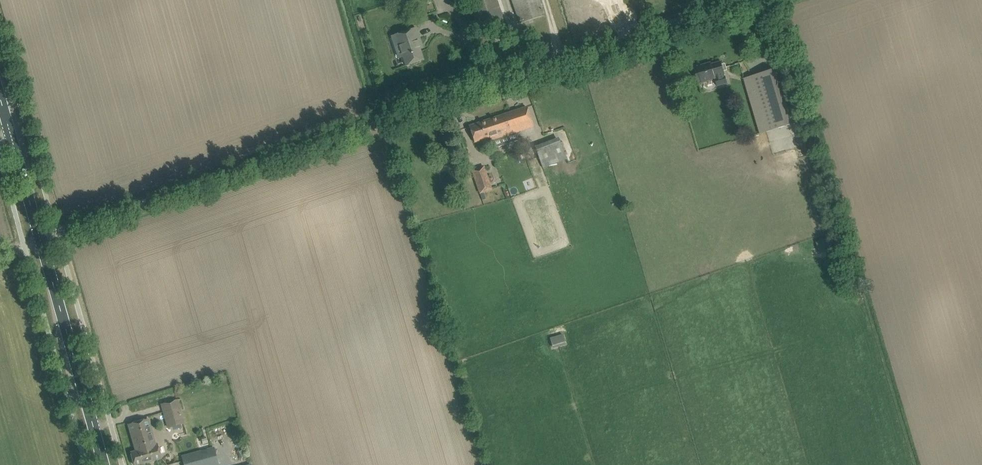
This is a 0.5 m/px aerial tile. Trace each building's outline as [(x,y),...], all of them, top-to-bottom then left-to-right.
[(478,27),(482,36),(509,27),(506,20),(504,21),(497,0),(469,0),(478,27)] [(541,6),(539,0),(512,0),(516,11),(517,14),(520,23),(544,15),(541,6)] [(421,43),(418,34),(416,29),(395,36),(403,56),(406,66),(423,60),(418,44),(421,43)] [(698,69),(694,70),(697,79),(698,82),(701,81),(702,84),(715,80),(717,87),(728,84),(725,74),(725,72),(727,71),(725,64),(723,65),(722,64),(722,62),(712,65),(711,63),(697,67),(698,69)] [(744,79),(747,89),(760,134),(791,125),(775,70),(744,79)] [(469,127),(472,136),(474,142),(490,137),(491,141),(533,127),(527,107),(469,127)] [(555,155),(563,152),(557,138),(550,141),(555,155)] [(480,193),(492,189),(484,167),(473,171),(480,193)] [(829,241),(815,246),(818,254),(831,249),(829,241)] [(550,345),(564,342),(563,335),(549,337),(550,345)] [(185,424),(179,400),(162,405),(168,429),(185,424)] [(144,463),(161,458),(157,444),(155,445),(148,420),(129,425),(137,452),(131,454),(134,464),(135,464),(144,463)] [(214,447),(207,449),(208,453),(202,454),(201,451),(182,456),(184,464),(219,464),(214,447)]
